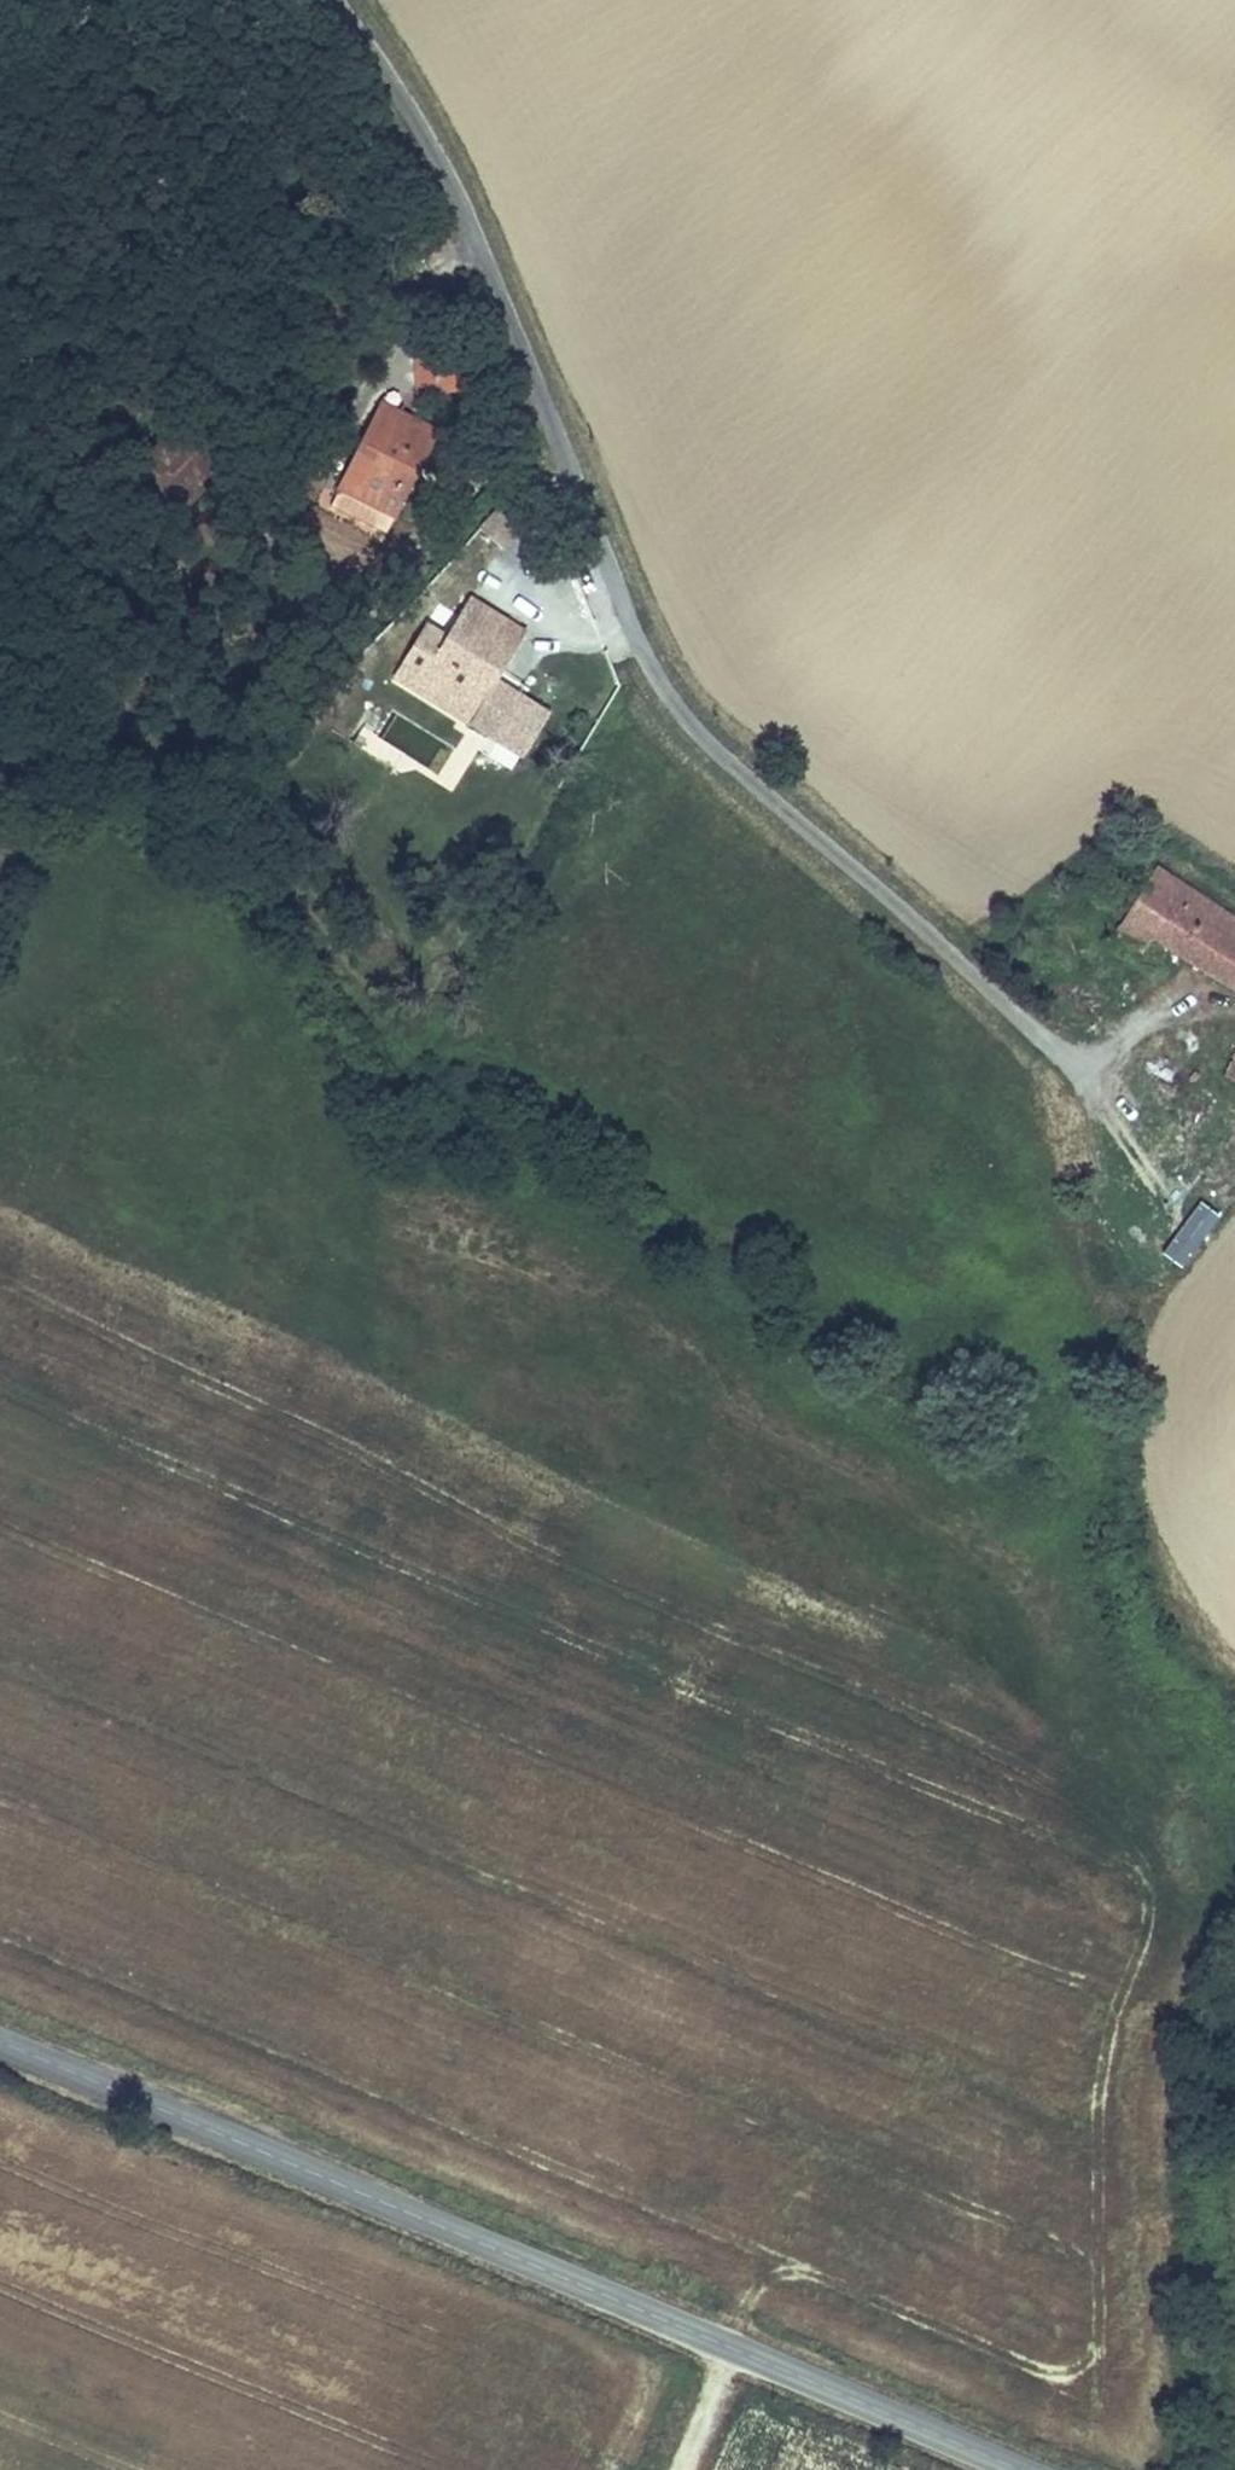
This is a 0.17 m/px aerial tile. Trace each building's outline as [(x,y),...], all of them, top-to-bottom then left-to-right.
[(449,396),(448,356),(414,357),(416,397),(449,396)] [(396,519),(441,429),(382,400),(337,490),(396,519)] [(499,681),(529,632),(471,597),(448,635),(427,622),(392,679),(523,759),(551,713),(499,681)] [(1158,866),(1109,942),(1121,950),(1125,944),(1142,954),(1152,938),(1231,989),(1234,983),(1234,917),(1158,866)] [(1234,1082),(1234,1054),(1222,1075),(1234,1082)]
